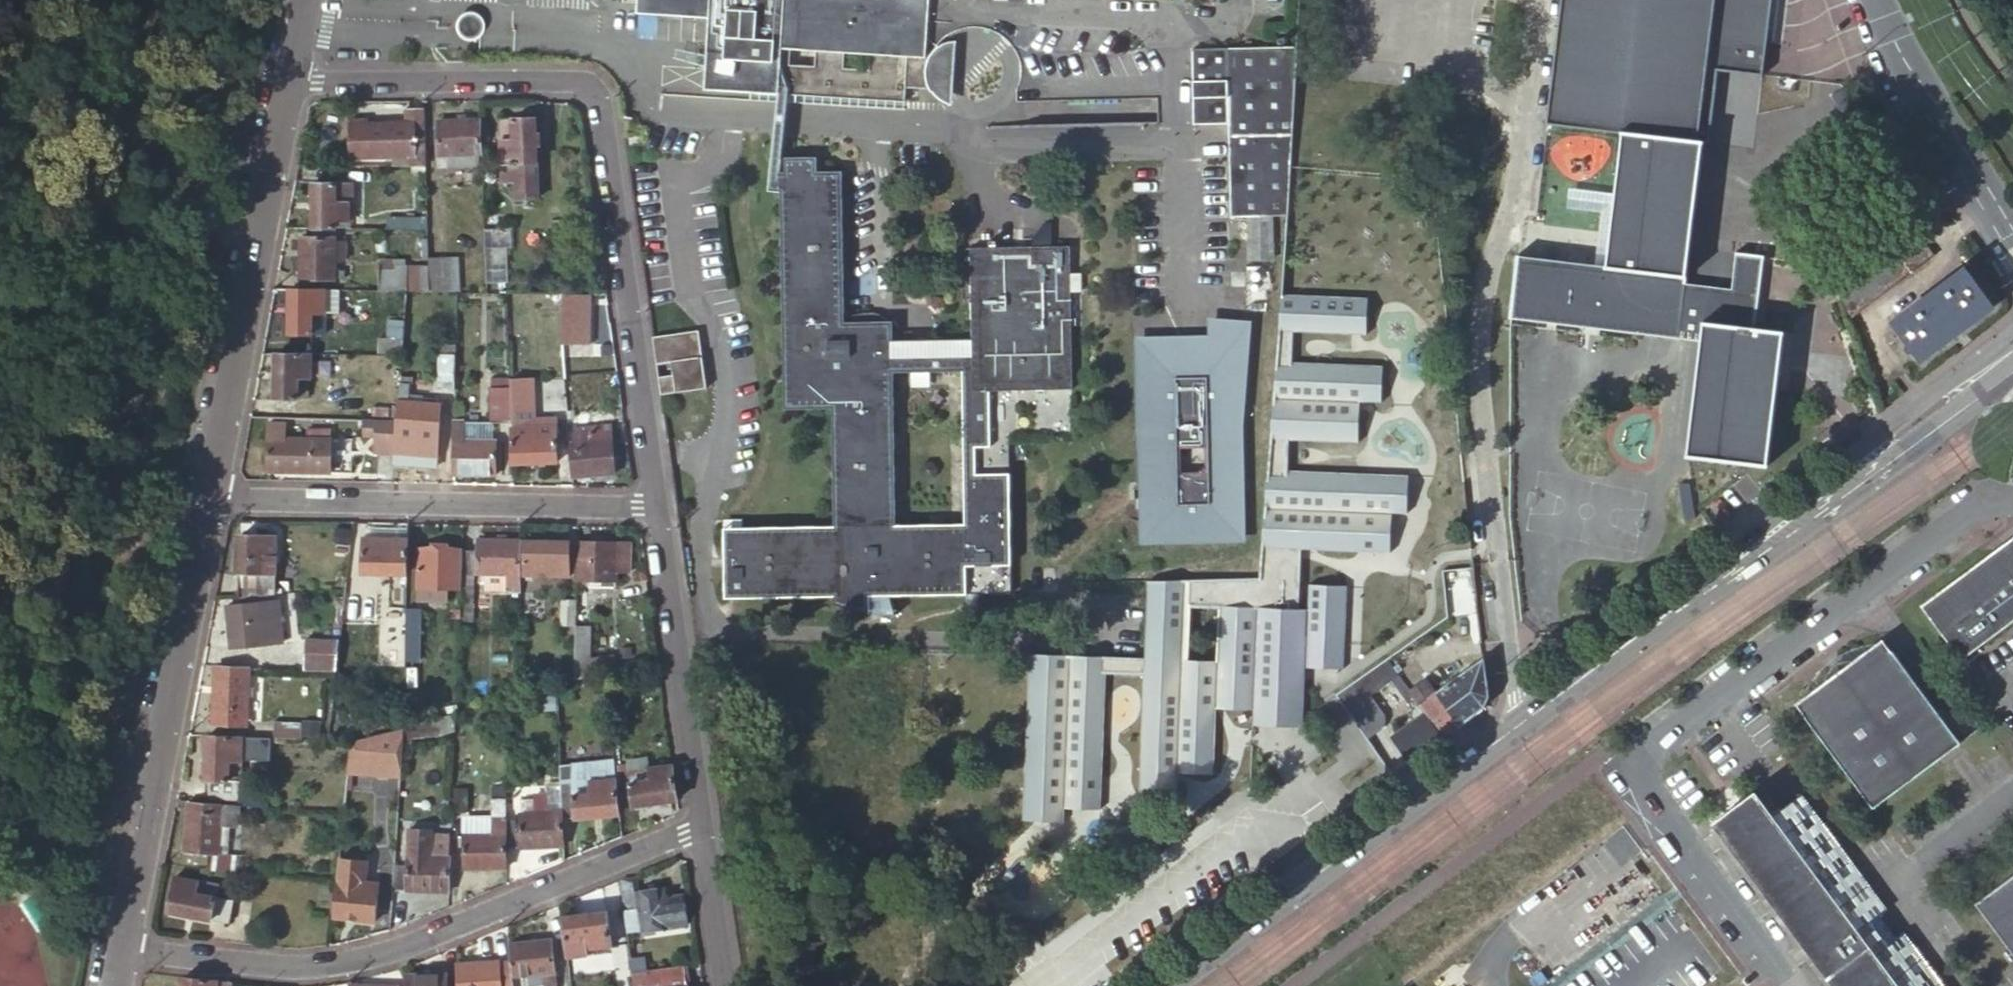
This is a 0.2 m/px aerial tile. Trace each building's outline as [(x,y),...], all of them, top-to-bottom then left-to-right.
[(640,11),(711,14),(709,46),(708,56),(701,62),(708,64),(697,74),(706,87),(906,97),(907,83),(930,84),(927,75),(926,67),(927,62),(928,58),(931,51),(934,47),(939,42),(932,34),(929,34),(933,27),(934,0),(641,0),(640,11)] [(1551,122),(1623,132),(1606,265),(1516,253),(1508,316),(1699,342),(1685,455),(1767,465),(1784,333),(1753,329),(1762,257),(1735,254),(1730,291),(1682,284),(1701,142),(1753,149),(1772,0),(1565,0),(1551,122)] [(453,15),(437,14),(436,25),(452,26),(453,15)] [(1286,215),(1295,46),(1183,48),(1185,127),(1221,127),(1222,215),(1245,215),(1269,215),(1286,215)] [(424,166),(422,111),(402,111),(402,125),(347,127),(348,160),(404,159),(405,166),(424,166)] [(502,122),(504,184),(516,184),(516,201),(541,200),(538,120),(502,122)] [(482,157),(481,123),(438,124),(439,159),(482,157)] [(482,157),(439,159),(439,168),(483,168),(482,157)] [(778,171),(783,409),(829,408),(831,526),(720,527),(722,591),(962,587),(962,566),(1007,566),(1006,474),(1006,437),(1067,437),(1063,244),(964,245),(966,340),(966,356),(886,357),(886,341),(886,320),(841,319),(837,170),(813,170),(813,161),(780,161),(780,170),(778,171)] [(516,184),(504,184),(505,201),(516,201),(516,184)] [(311,185),(311,229),(332,230),(332,220),(345,220),(345,185),(311,185)] [(332,230),(349,230),(349,221),(353,220),(352,185),(345,185),(345,220),(332,220),(332,230)] [(1268,259),(1269,215),(1245,215),(1245,258),(1268,259)] [(428,231),(427,217),(389,216),(389,230),(428,231)] [(332,230),(311,229),(311,240),(301,240),(301,281),(332,281),(332,270),(333,261),(332,241),(332,230)] [(485,233),(488,283),(507,282),(506,232),(485,233)] [(1916,234),(1836,295),(1846,322),(1934,257),(1916,234)] [(344,241),(332,241),(333,261),(344,261),(344,241)] [(430,290),(461,291),(459,258),(429,258),(429,265),(430,290)] [(379,290),(406,290),(407,265),(379,265),(379,290)] [(406,290),(430,290),(429,265),(407,265),(406,290)] [(1964,268),(1892,321),(1920,358),(1992,306),(1964,268)] [(332,270),(332,281),(344,281),(344,270),(332,270)] [(340,290),(290,289),(290,336),(324,335),(324,314),(339,314),(340,290)] [(532,291),(507,291),(507,305),(558,304),(558,301),(557,291),(532,291)] [(1148,586),(1143,660),(1146,660),(1146,672),(1141,788),(1179,790),(1180,770),(1215,771),(1218,706),(1255,707),(1305,709),(1306,664),(1345,666),(1348,582),(1310,581),(1309,606),(1300,607),(1302,546),(1360,549),(1363,471),(1288,468),(1290,438),(1359,440),(1361,399),(1382,400),(1383,363),(1292,360),(1293,329),(1367,332),(1368,296),(1281,292),(1263,584),(1148,586)] [(558,304),(560,332),(586,330),(583,299),(558,301),(558,304)] [(324,314),(324,335),(339,335),(339,314),(324,314)] [(376,354),(399,355),(401,320),(386,319),(386,340),(377,339),(376,354)] [(1140,345),(1149,543),(1245,541),(1240,427),(1247,327),(1210,327),(1211,347),(1211,362),(1178,361),(1178,347),(1140,345)] [(653,336),(661,394),(707,387),(698,329),(653,336)] [(966,340),(886,341),(886,357),(966,356),(966,340)] [(456,354),(456,345),(441,345),(441,354),(456,354)] [(1211,347),(1178,347),(1178,361),(1211,362),(1211,347)] [(310,355),(274,354),(274,399),(296,398),(296,378),(309,378),(310,355)] [(456,354),(441,354),(441,389),(455,389),(456,354)] [(309,398),(309,378),(296,378),(296,398),(309,398)] [(490,422),(512,422),(510,390),(510,378),(490,378),(490,422)] [(405,384),(398,384),(396,420),(395,436),(418,437),(438,438),(439,403),(405,402),(405,384)] [(510,390),(512,422),(512,425),(523,425),(523,389),(510,390)] [(567,410),(566,394),(550,395),(552,420),(568,419),(567,410)] [(296,398),(274,399),(274,414),(295,414),(296,398)] [(395,436),(396,420),(383,420),(363,419),(363,435),(375,435),(375,452),(395,453),(395,446),(395,436)] [(455,421),(454,474),(494,475),(495,441),(480,440),(464,440),(465,421),(455,421)] [(480,422),(465,421),(464,440),(480,440),(480,422)] [(268,473),(331,474),(332,440),(287,439),(287,425),(270,424),(268,473)] [(570,442),(573,478),(615,474),(611,426),(576,430),(577,442),(570,442)] [(512,431),(514,473),(559,472),(557,430),(512,431)] [(395,453),(395,454),(418,454),(418,437),(395,436),(395,446),(395,453)] [(1376,471),(1363,471),(1360,549),(1391,550),(1393,510),(1408,511),(1409,486),(1376,484),(1376,471)] [(1409,473),(1376,471),(1376,484),(1409,486),(1409,473)] [(240,534),(238,597),(275,593),(276,581),(276,539),(276,534),(240,534)] [(409,572),(410,537),(363,536),(362,571),(409,572)] [(294,539),(276,539),(276,581),(294,581),(294,539)] [(478,549),(463,549),(463,572),(477,572),(477,582),(506,583),(506,587),(512,587),(512,592),(522,592),(522,575),(522,540),(479,539),(478,549)] [(569,541),(522,540),(522,575),(569,576),(569,541)] [(629,542),(578,541),(578,568),(588,568),(588,579),(595,579),(596,582),(615,581),(616,576),(617,576),(617,568),(629,568),(629,542)] [(463,572),(463,549),(419,547),(418,597),(447,598),(447,586),(463,587),(463,572)] [(1996,553),(1921,608),(1960,659),(2012,619),(2012,555),(1996,553)] [(962,566),(962,587),(1008,587),(1007,566),(962,566)] [(1449,613),(1469,599),(1466,571),(1445,573),(1449,613)] [(463,619),(464,622),(477,623),(477,582),(477,572),(463,572),(463,587),(463,609),(463,619)] [(360,582),(348,581),(348,585),(346,609),(358,610),(360,582)] [(962,587),(722,591),(722,597),(831,596),(831,603),(845,608),(855,611),(867,614),(866,595),(887,595),(962,594),(962,587)] [(972,594),(962,594),(963,620),(973,620),(972,594)] [(866,595),(867,614),(892,615),(887,595),(866,595)] [(260,601),(227,605),(231,647),(263,643),(261,627),(273,625),(272,614),(282,613),(280,596),(259,598),(260,601)] [(1471,617),(1469,599),(1449,613),(1450,619),(1471,617)] [(578,628),(578,603),(564,603),(563,628),(578,628)] [(409,609),(410,659),(422,659),(421,609),(409,609)] [(578,637),(578,680),(605,672),(617,669),(613,656),(590,663),(589,636),(578,637)] [(1871,807),(1958,741),(1938,715),(1881,639),(1852,660),(1842,661),(1837,662),(1832,664),(1828,668),(1826,671),(1824,676),(1824,681),(1793,703),(1871,807)] [(333,646),(300,644),(300,666),(333,668),(333,646)] [(1488,689),(1485,652),(1435,689),(1420,700),(1432,716),(1437,723),(1432,727),(1440,737),(1472,713),(1483,705),(1486,702),(1488,697),(1488,693),(1488,689)] [(1103,773),(1107,671),(1108,658),(1032,654),(1027,770),(1103,773)] [(1143,660),(1108,658),(1107,671),(1146,672),(1146,660),(1143,660)] [(248,667),(215,666),(214,725),(231,725),(231,722),(247,721),(248,667)] [(1339,693),(1368,733),(1383,723),(1384,712),(1368,691),(1381,682),(1372,669),(1339,693)] [(1420,700),(1435,689),(1425,677),(1411,688),(1420,700)] [(1958,741),(1977,727),(1957,701),(1938,715),(1958,741)] [(459,713),(411,726),(410,731),(440,731),(441,733),(459,727),(459,713)] [(1410,759),(1440,737),(1432,727),(1437,723),(1432,716),(1397,742),(1410,759)] [(302,721),(274,721),(274,732),(303,732),(302,721)] [(411,726),(358,741),(355,771),(406,776),(410,731),(411,726)] [(250,736),(215,735),(213,780),(214,779),(237,780),(238,759),(250,760),(250,736)] [(629,771),(649,769),(647,757),(627,759),(628,764),(629,771)] [(214,779),(213,802),(239,804),(240,794),(249,795),(250,760),(238,759),(237,780),(214,779)] [(616,766),(615,759),(572,763),(575,794),(592,792),(591,782),(617,778),(616,766)] [(564,821),(621,816),(621,815),(621,809),(617,778),(591,782),(592,792),(575,794),(572,763),(561,764),(563,810),(564,821)] [(621,809),(678,800),(673,765),(649,769),(629,771),(628,764),(616,766),(617,778),(621,809)] [(1103,773),(1027,770),(1027,785),(1039,785),(1038,818),(1066,819),(1066,805),(1102,806),(1103,773)] [(1027,785),(1026,817),(1038,818),(1039,785),(1027,785)] [(464,869),(507,870),(507,848),(507,822),(507,788),(495,788),(495,814),(494,836),(465,835),(464,869)] [(1770,815),(1754,792),(1713,823),(1835,985),(1898,985),(1770,815)] [(239,804),(260,805),(261,796),(249,795),(240,794),(239,804)] [(507,848),(565,846),(564,821),(563,810),(548,811),(548,795),(536,794),(536,798),(523,799),(523,813),(521,813),(521,822),(507,822),(507,848)] [(1898,985),(1941,985),(1901,932),(1894,937),(1886,943),(1870,921),(1878,915),(1885,910),(1798,794),(1770,815),(1898,985)] [(209,853),(208,870),(241,873),(243,857),(218,853),(221,824),(241,826),(242,812),(189,808),(185,851),(209,853)] [(494,836),(495,814),(466,815),(465,835),(494,836)] [(421,855),(453,857),(454,836),(454,829),(413,828),(412,843),(421,843),(421,855)] [(396,889),(451,893),(453,857),(421,855),(421,843),(412,843),(410,865),(399,864),(396,889)] [(342,883),(338,915),(380,919),(382,886),(366,883),(368,859),(345,856),(342,883)] [(1973,903),(2012,958),(2012,874),(1973,903)] [(197,891),(199,880),(177,876),(170,910),(231,923),(235,899),(223,896),(197,891)] [(225,885),(199,880),(197,891),(223,896),(225,885)] [(633,886),(621,887),(627,931),(686,922),(682,894),(669,896),(661,892),(661,889),(634,892),(633,886)] [(606,910),(564,915),(569,955),(586,953),(586,948),(610,945),(606,910)] [(1886,943),(1894,937),(1878,915),(1870,921),(1886,943)] [(510,941),(512,961),(513,973),(531,972),(532,984),(546,983),(546,985),(551,985),(556,985),(553,938),(510,941)] [(643,954),(630,956),(632,970),(644,968),(643,954)] [(459,962),(460,985),(515,985),(513,973),(512,961),(459,962)] [(684,963),(644,968),(632,970),(634,985),(687,985),(684,963)] [(184,974),(183,985),(230,985),(230,978),(184,974)] [(407,975),(407,985),(447,985),(447,975),(407,975)]
